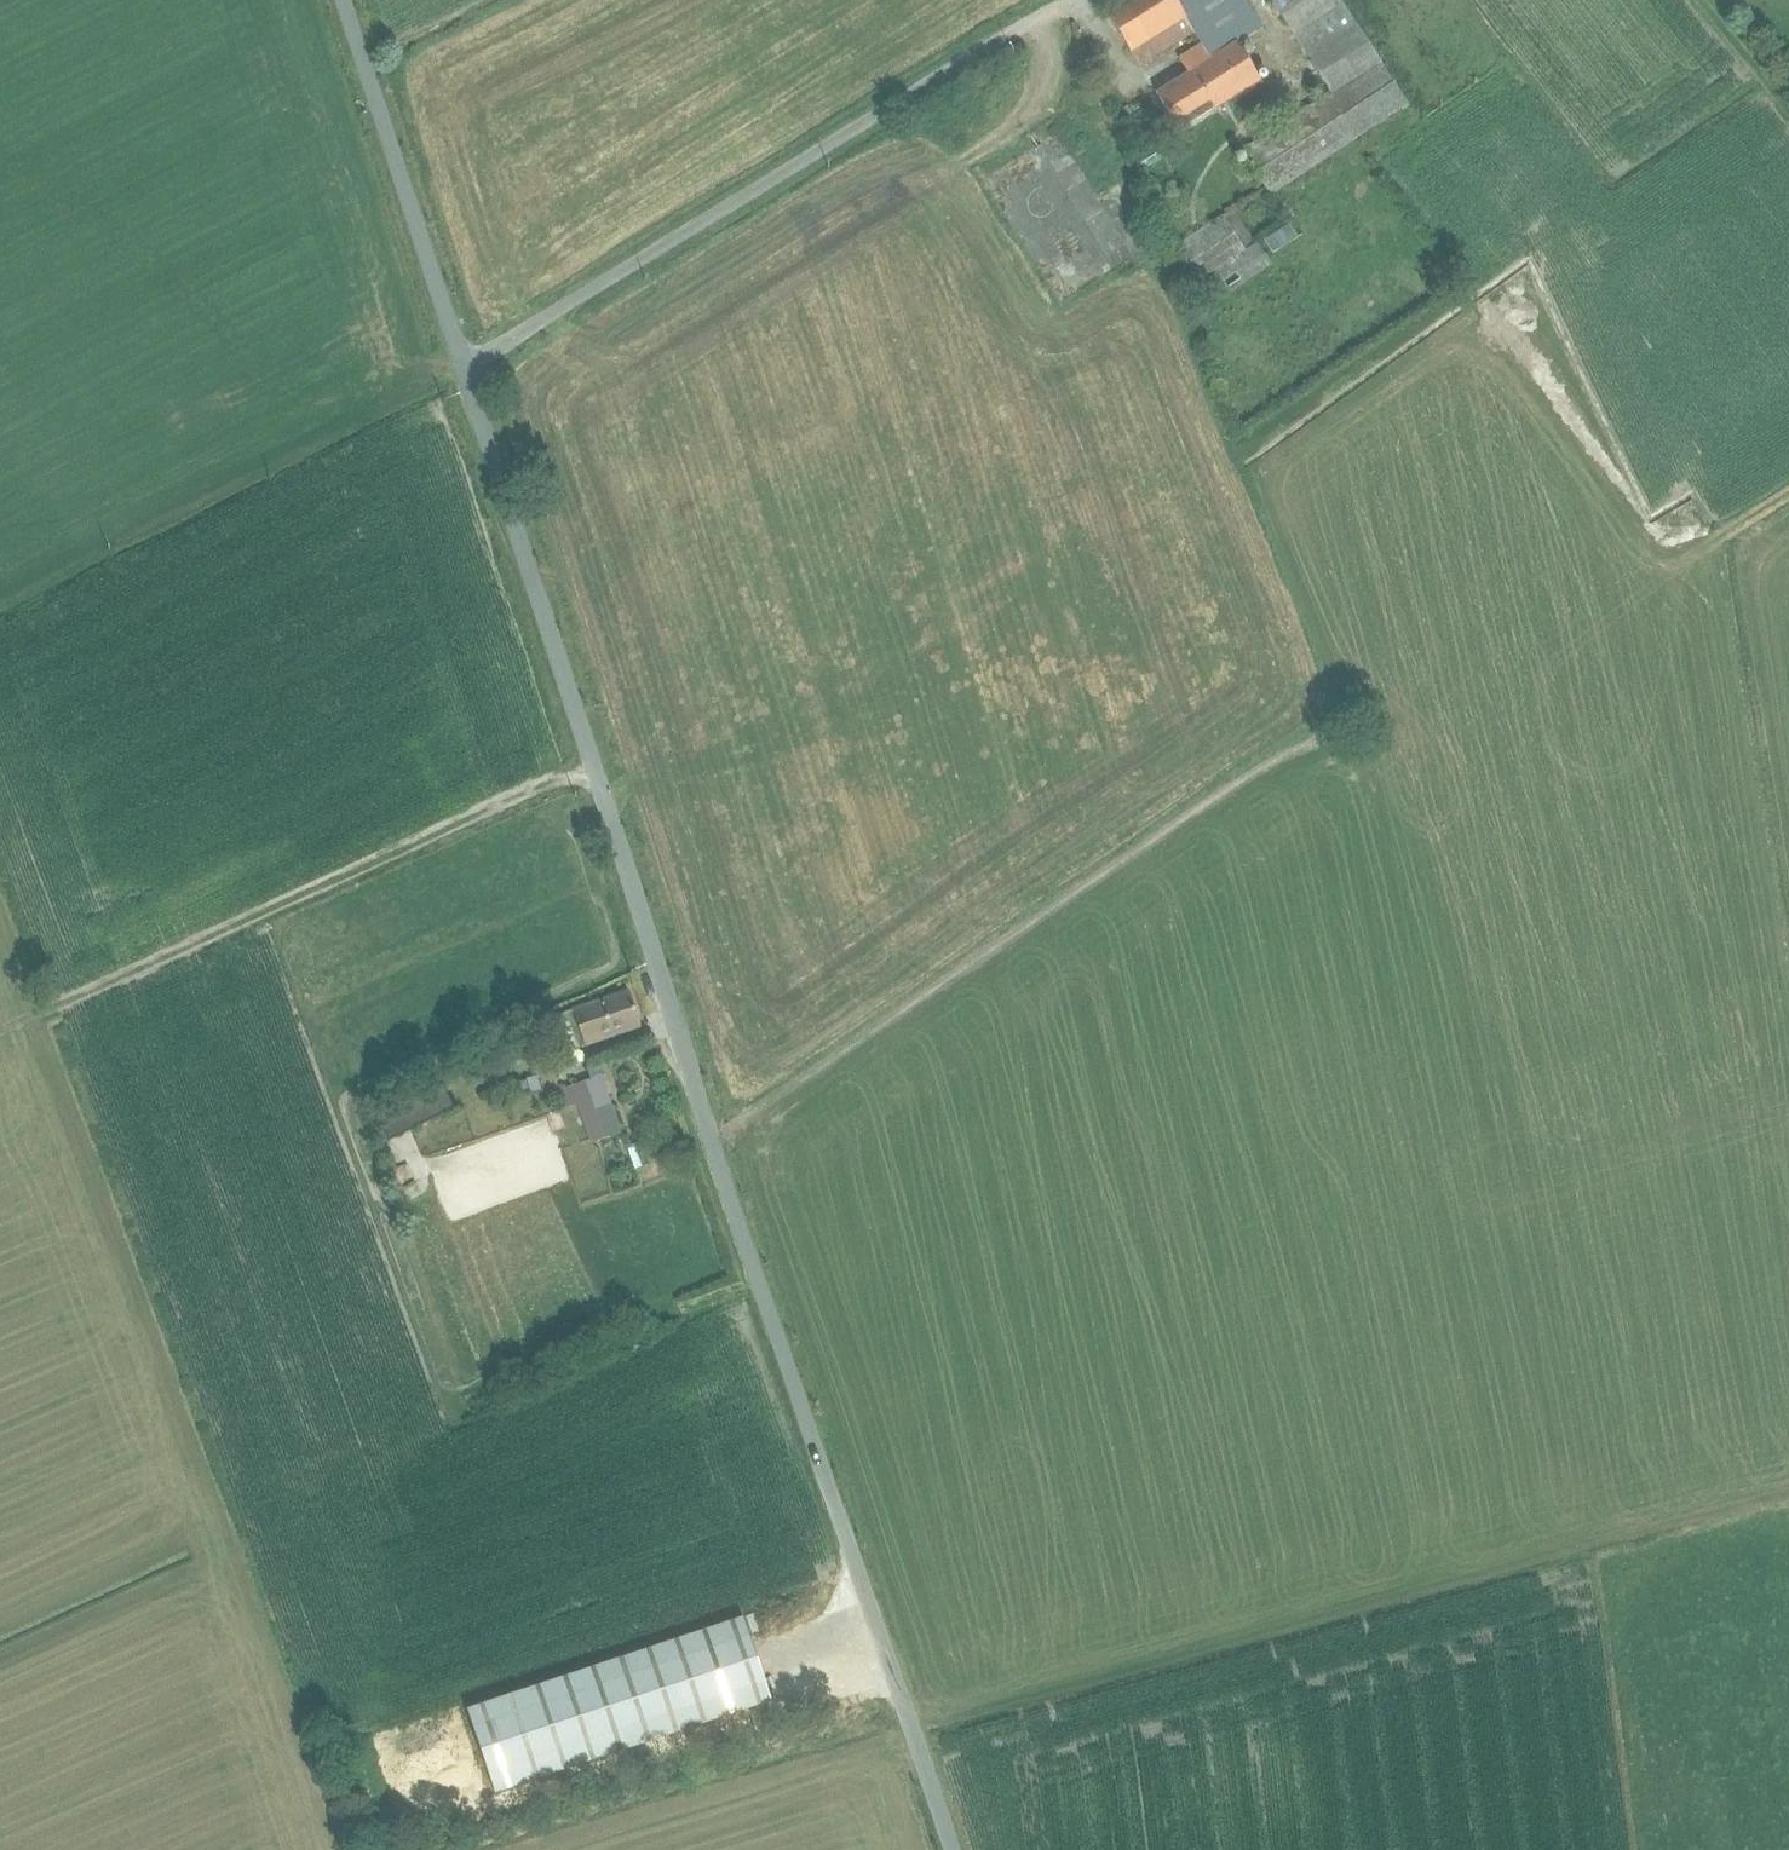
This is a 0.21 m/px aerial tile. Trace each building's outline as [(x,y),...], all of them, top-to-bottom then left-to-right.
[(1105,17),(1128,60),(1197,23),(1209,45),(1181,60),(1188,74),(1155,91),(1172,122),(1255,77),(1237,42),(1252,34),(1233,0),(1137,0),(1105,17)] [(1290,186),(1426,89),(1362,0),(1281,0),(1345,90),(1263,148),(1290,186)] [(1231,219),(1183,247),(1202,279),(1217,270),(1226,286),(1259,266),(1231,219)] [(564,1063),(644,1025),(623,983),(544,1021),(564,1063)] [(641,1139),(615,1069),(564,1088),(576,1121),(592,1115),(606,1152),(641,1139)] [(738,1613),(466,1700),(495,1791),(767,1704),(738,1613)]
